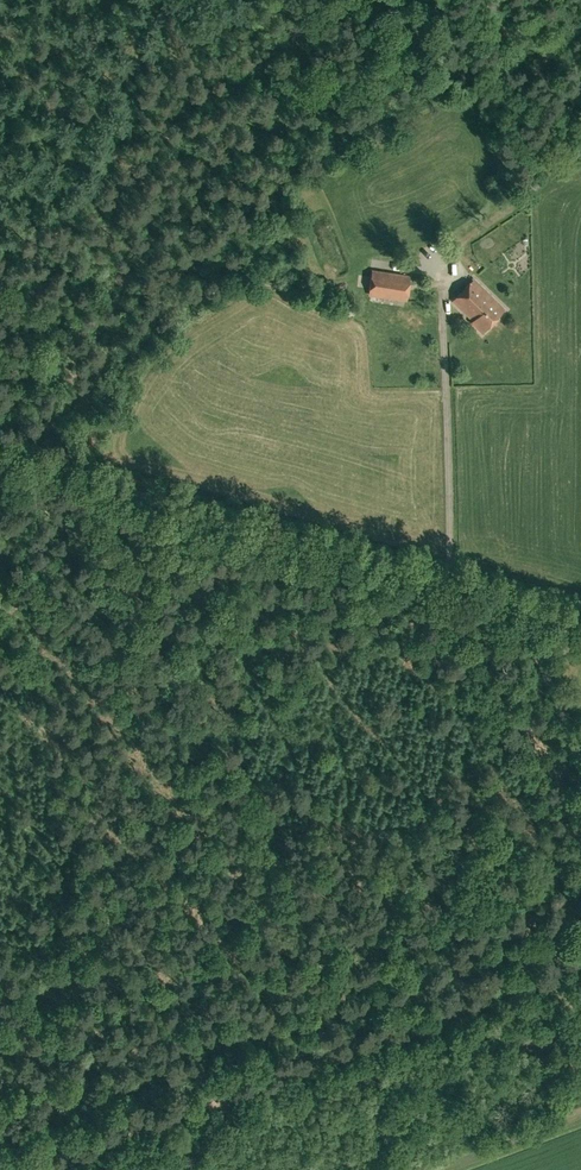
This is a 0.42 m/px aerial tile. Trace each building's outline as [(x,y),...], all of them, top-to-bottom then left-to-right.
[(409,275),(374,270),(370,295),(405,300),(409,275)] [(471,322),(482,332),(505,309),(474,278),(452,300),(473,320),(471,322)]
